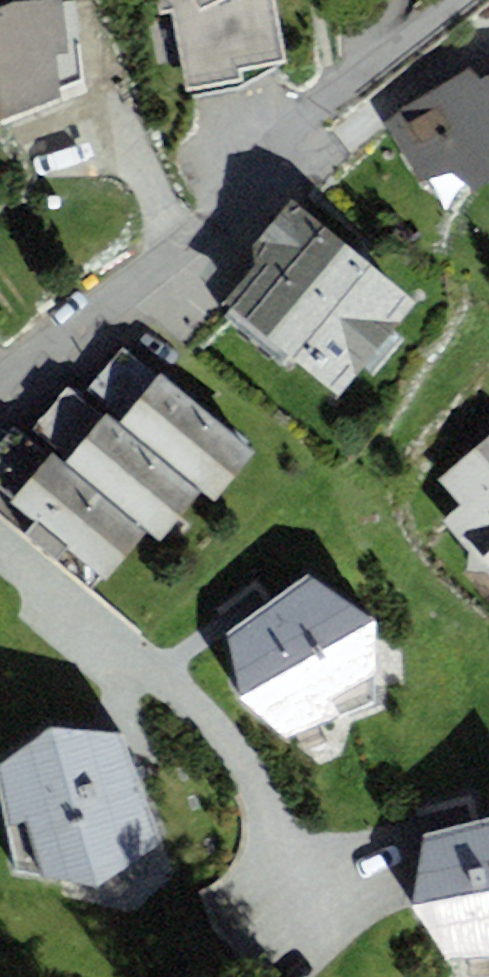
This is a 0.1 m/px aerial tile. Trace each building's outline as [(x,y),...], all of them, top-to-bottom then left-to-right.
[(4,121),(61,97),(55,56),(67,53),(60,0),(0,0),(0,122),(4,121)] [(160,11),(175,11),(188,91),(241,81),(241,71),(285,63),(275,0),(157,0),(160,11)] [(404,107),(384,126),(421,181),(451,171),(465,180),(473,191),(488,182),(488,74),(480,80),(468,69),(404,107)] [(268,338),(346,245),(292,198),(251,246),(254,266),(225,303),(268,338)] [(346,245),(268,338),(339,397),(417,304),(346,245)] [(254,454),(123,346),(84,393),(215,502),(254,454)] [(199,494),(68,387),(29,434),(160,541),(199,494)] [(15,427),(0,446),(0,491),(107,580),(145,535),(15,427)] [(460,504),(441,520),(467,550),(466,572),(486,573),(488,577),(488,437),(439,479),(460,504)] [(286,737),(375,703),(375,622),(307,575),(226,639),(239,699),(286,737)] [(16,877),(95,888),(160,838),(122,733),(50,728),(0,768),(0,803),(16,877)] [(427,834),(411,907),(448,963),(488,962),(488,818),(427,834)]
